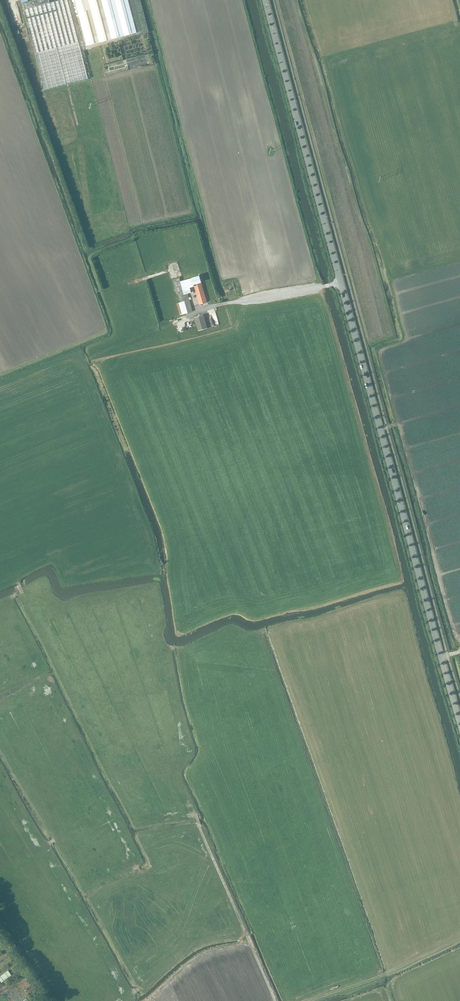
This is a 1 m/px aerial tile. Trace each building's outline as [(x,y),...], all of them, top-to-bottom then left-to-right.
[(21,3),(44,90),(88,79),(67,0),(60,0),(49,3),(48,0),(34,0),(21,3)] [(86,46),(136,33),(127,0),(74,0),(86,46)] [(176,261),(165,265),(169,275),(176,273),(175,270),(178,269),(176,261)] [(192,278),(193,282),(199,305),(207,302),(199,276),(192,278)] [(173,280),(173,282),(175,288),(174,288),(176,296),(178,295),(180,302),(177,303),(178,308),(180,313),(180,315),(193,311),(187,294),(191,293),(187,280),(181,282),(180,278),(173,280)] [(233,283),(223,286),(227,296),(236,293),(233,283)] [(207,328),(203,315),(195,318),(198,331),(207,328)] [(1,982),(11,975),(7,970),(0,976),(0,981),(1,982)]
